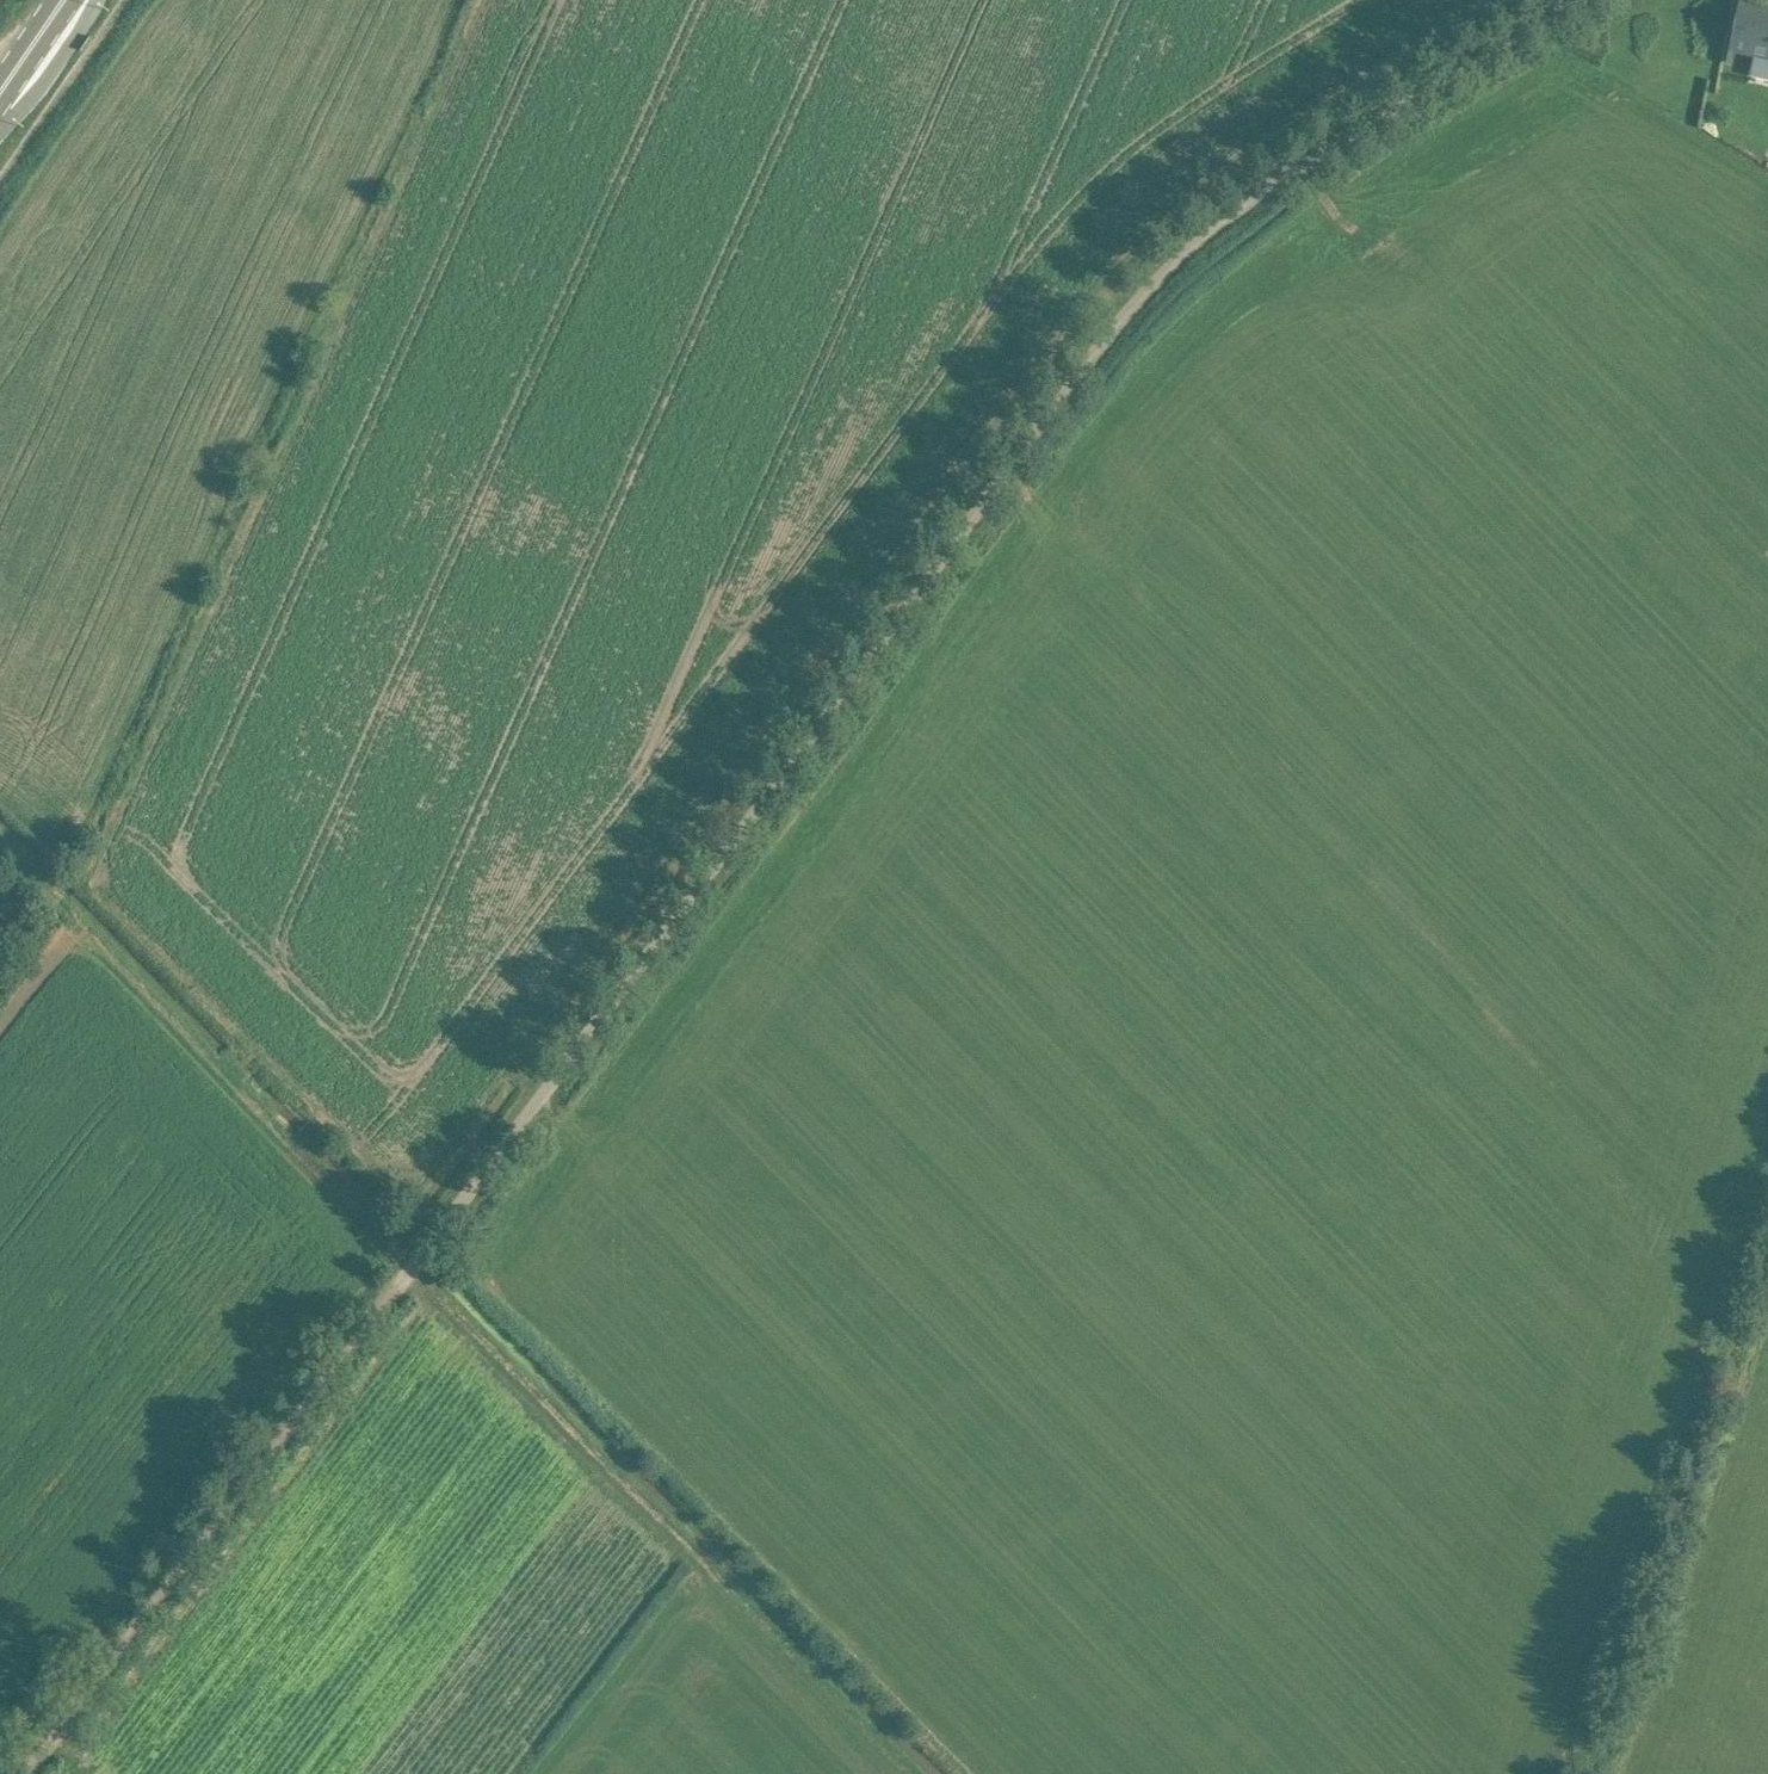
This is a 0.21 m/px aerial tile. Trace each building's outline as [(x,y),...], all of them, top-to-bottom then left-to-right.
[(1753,55),(1767,58),(1767,6),(1740,0),(1730,50),(1753,55)]
